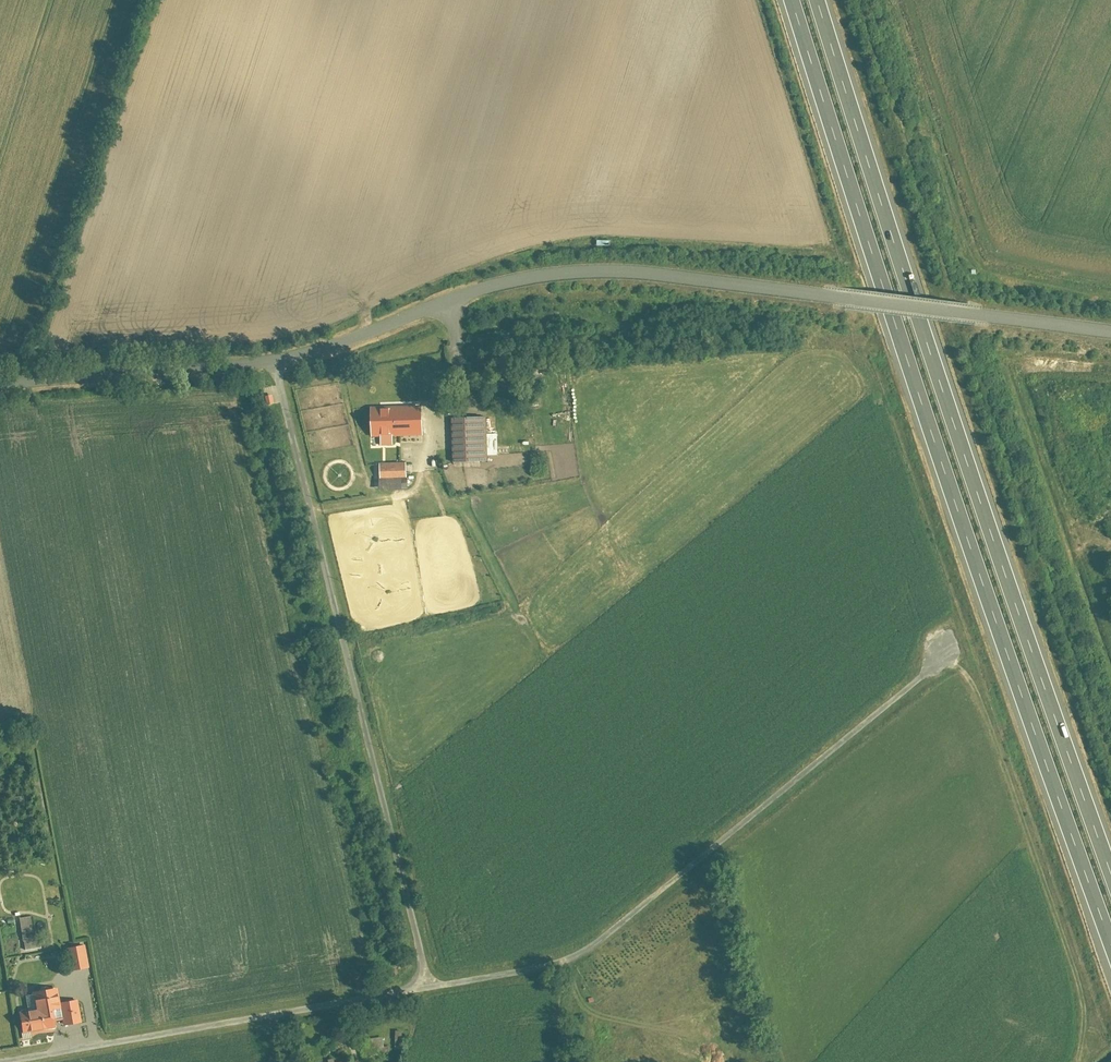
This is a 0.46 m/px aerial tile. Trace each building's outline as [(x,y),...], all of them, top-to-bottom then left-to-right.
[(272,394),(265,395),(267,404),(274,402),(272,394)] [(421,405),(373,408),(374,435),(380,435),(381,445),(393,444),(392,434),(422,433),(421,405)] [(484,416),(452,418),(454,462),(487,460),(486,455),(485,434),(484,416)] [(486,455),(498,454),(497,433),(485,434),(486,455)] [(406,461),(380,463),(381,477),(407,476),(406,461)] [(413,488),(413,477),(385,478),(385,490),(413,488)] [(35,916),(21,918),(24,938),(38,936),(35,916)] [(85,943),(67,946),(71,969),(88,966),(85,943)] [(59,988),(33,991),(35,1009),(51,1007),(61,1005),(61,1002),(59,988)] [(78,999),(61,1002),(61,1005),(64,1023),(82,1021),(78,999)] [(20,1011),(23,1031),(54,1027),(51,1007),(35,1009),(20,1011)] [(363,1039),(366,1056),(386,1053),(384,1036),(363,1039)]
